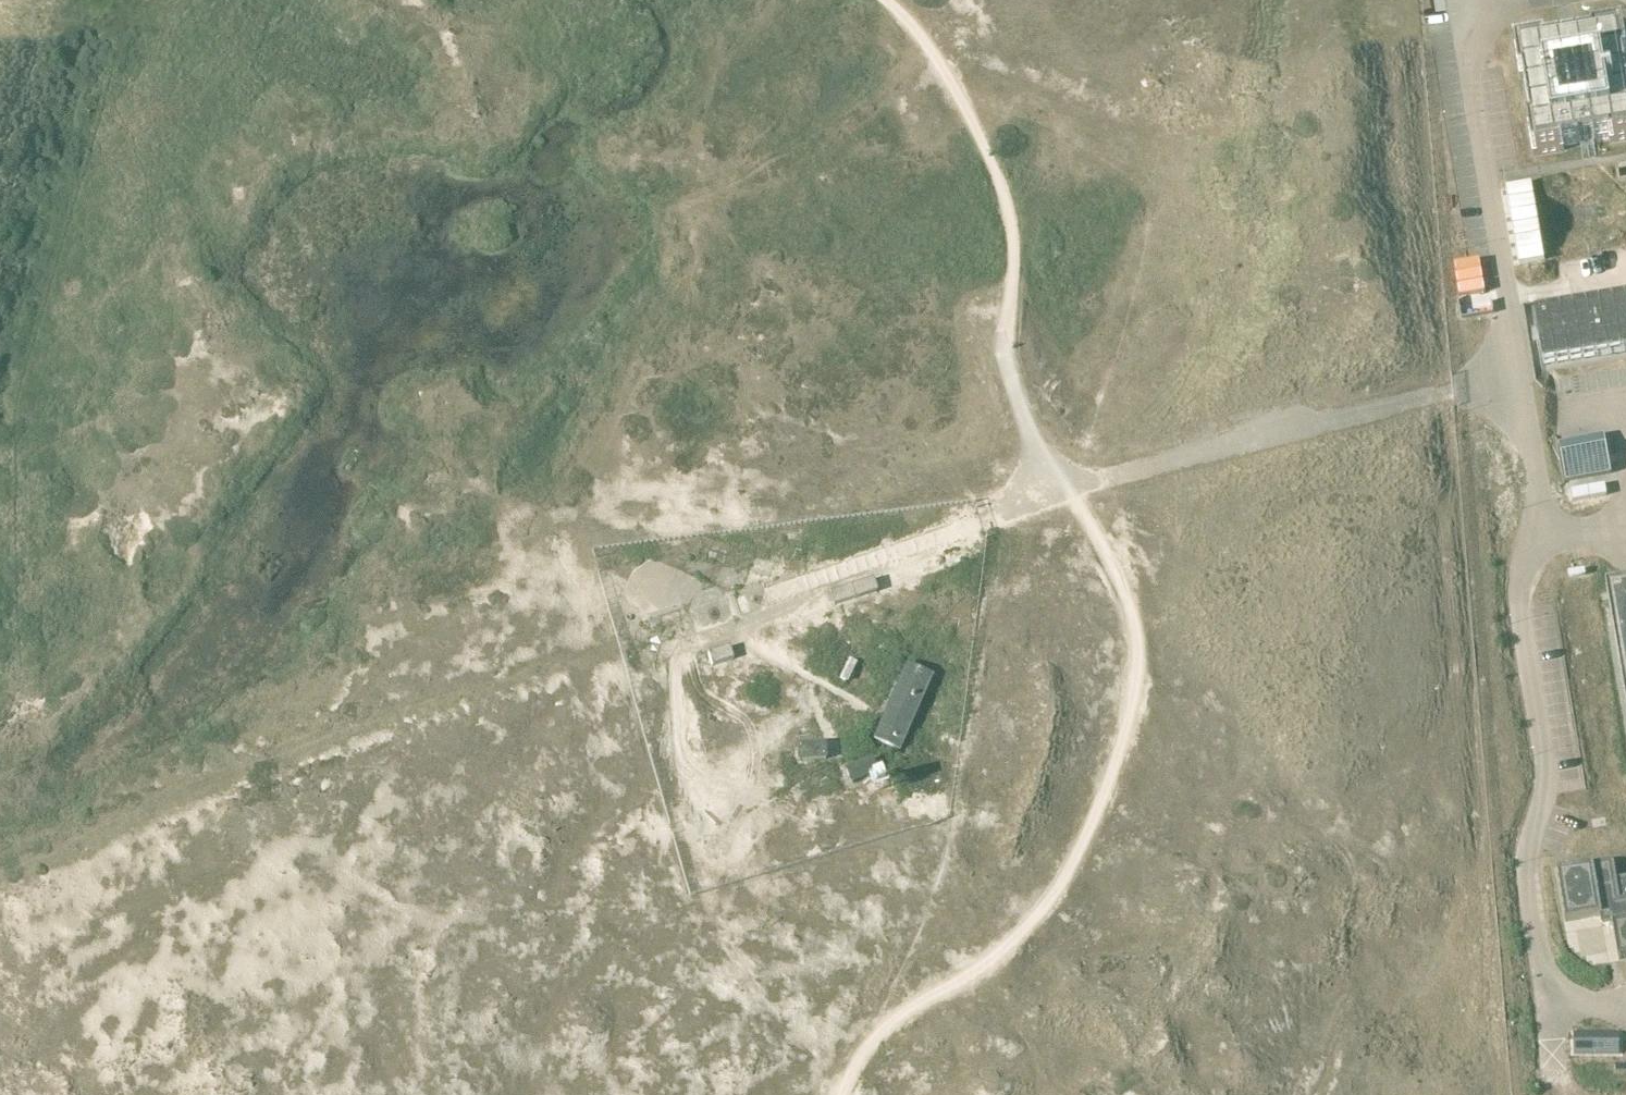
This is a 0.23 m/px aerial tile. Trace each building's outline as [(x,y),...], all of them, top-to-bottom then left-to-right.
[(1515,47),(1520,78),(1525,77),(1532,124),(1528,124),(1534,155),(1564,150),(1564,144),(1612,137),(1612,142),(1625,140),(1625,41),(1624,29),(1592,34),(1592,38),(1546,45),(1546,42),(1515,47)] [(1544,366),(1625,353),(1625,298),(1536,312),(1544,366)] [(1608,595),(1625,698),(1625,592),(1608,595)] [(712,666),(734,659),(730,648),(708,655),(712,666)] [(851,661),(842,681),(848,684),(857,663),(851,661)] [(906,665),(873,741),(900,752),(933,676),(906,665)] [(797,762),(827,761),(827,744),(796,745),(797,762)] [(851,786),(879,774),(872,759),(844,771),(851,786)] [(883,788),(879,779),(870,783),(874,792),(883,788)] [(718,840),(714,851),(723,854),(727,842),(718,840)] [(1559,871),(1566,922),(1601,917),(1603,927),(1612,925),(1620,959),(1625,958),(1625,880),(1618,881),(1615,862),(1559,871)]
